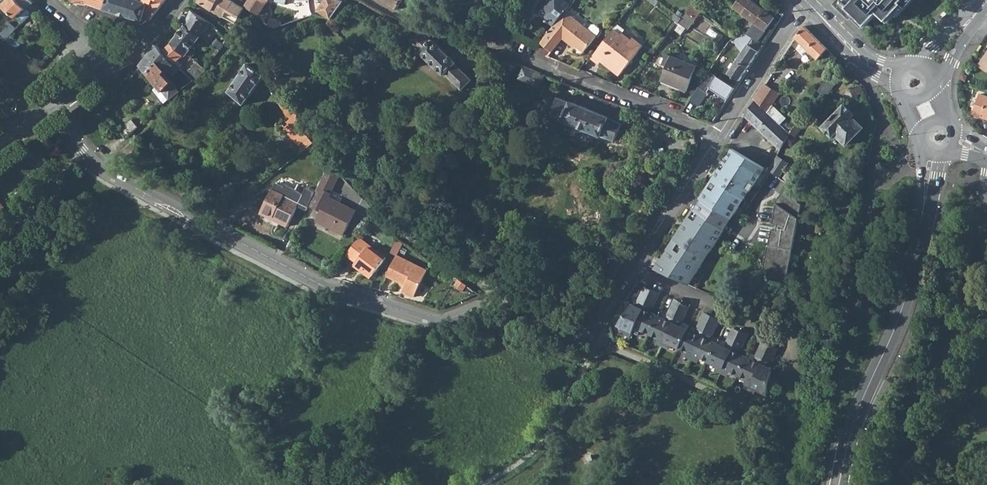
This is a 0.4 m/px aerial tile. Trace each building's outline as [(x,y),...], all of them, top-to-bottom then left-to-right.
[(22,23),(38,8),(31,0),(28,0),(27,2),(26,1),(22,5),(18,0),(8,0),(3,6),(22,23)] [(88,3),(104,9),(108,0),(89,0),(88,3)] [(128,17),(129,17),(143,22),(144,18),(148,3),(143,1),(140,0),(108,0),(104,9),(119,14),(120,15),(128,17)] [(150,20),(167,0),(144,0),(143,1),(148,3),(144,18),(150,20)] [(237,24),(245,9),(229,0),(199,0),(198,1),(237,24)] [(264,0),(249,0),(248,2),(245,6),(246,7),(259,15),(267,2),(264,0)] [(332,19),(334,16),(343,1),(340,0),(319,0),(325,2),(320,11),(332,19)] [(396,10),(402,2),(403,0),(381,0),(396,10)] [(553,27),(565,12),(571,5),(564,0),(549,0),(537,14),(545,20),(544,21),(547,24),(548,23),(553,27)] [(775,17),(752,0),(739,0),(734,7),(756,23),(748,34),(758,41),(775,17)] [(857,13),(859,11),(869,21),(871,19),(852,1),(853,0),(843,0),(857,13)] [(852,1),(871,19),(877,12),(886,20),(902,4),(900,2),(902,0),(853,0),(852,1)] [(886,20),(888,22),(896,14),(898,16),(912,0),(902,0),(900,2),(902,4),(886,20)] [(686,13),(695,19),(701,11),(692,5),(686,13)] [(940,19),(947,13),(944,10),(938,16),(939,18),(940,19)] [(188,54),(204,32),(207,34),(208,32),(216,39),(221,48),(228,40),(226,37),(212,22),(193,11),(189,17),(183,14),(180,20),(185,25),(184,27),(174,40),(172,43),(186,57),(188,54)] [(588,30),(565,12),(553,27),(540,43),(552,52),(563,38),(571,45),(573,43),(584,51),(596,36),(588,30)] [(501,31),(507,34),(509,29),(515,19),(503,13),(495,29),(501,31)] [(328,24),(332,30),(339,19),(334,16),(332,19),(331,19),(328,24)] [(588,30),(596,36),(599,32),(599,29),(594,25),(591,26),(588,30)] [(796,37),(818,59),(827,49),(805,26),(801,32),(796,37)] [(0,38),(5,42),(13,33),(8,28),(0,38)] [(602,61),(620,75),(642,46),(632,38),(631,40),(622,33),(621,35),(613,30),(591,59),(599,64),(602,61)] [(729,74),(740,81),(763,45),(758,41),(748,34),(742,31),(737,38),(734,41),(746,49),(729,74)] [(446,74),(462,90),(472,80),(456,64),(457,63),(432,40),(432,42),(423,33),(420,32),(411,40),(422,51),(421,53),(444,76),(446,74)] [(7,44),(16,51),(21,45),(14,39),(12,41),(11,40),(7,44)] [(175,64),(177,66),(180,63),(185,68),(193,60),(188,54),(186,57),(172,43),(170,45),(162,52),(174,65),(175,64)] [(158,62),(167,72),(171,68),(177,74),(181,70),(177,66),(175,64),(174,65),(162,52),(157,45),(141,66),(147,74),(158,62)] [(660,82),(685,92),(695,69),(670,58),(660,82)] [(504,66),(513,70),(519,64),(508,59),(504,66)] [(981,59),(976,66),(986,73),(986,64),(981,59)] [(147,74),(169,100),(180,91),(177,88),(169,79),(164,74),(167,72),(158,62),(147,74)] [(188,70),(197,78),(205,70),(196,62),(188,70)] [(229,92),(244,105),(265,76),(248,64),(229,92)] [(518,79),(541,88),(546,75),(524,66),(518,79)] [(709,71),(690,99),(699,105),(710,88),(728,99),(735,87),(709,71)] [(755,99),(771,113),(773,110),(771,108),(785,85),(772,73),(755,99)] [(169,79),(177,88),(180,86),(172,76),(169,79)] [(282,125),(303,152),(313,144),(300,128),(294,107),(284,92),(276,98),(290,120),(282,125)] [(986,119),(986,96),(979,94),(973,111),(974,114),(986,119)] [(603,136),(615,140),(623,123),(610,118),(610,117),(571,102),(571,103),(558,98),(551,115),(564,120),(564,121),(603,136)] [(745,116),(781,147),(791,131),(771,113),(755,99),(745,116)] [(835,133),(846,143),(863,127),(852,116),(854,113),(844,104),(823,126),(832,136),(835,133)] [(119,130),(126,139),(139,127),(131,119),(119,130)] [(37,147),(44,156),(46,155),(47,156),(51,153),(50,152),(54,149),(52,146),(47,139),(37,147)] [(764,169),(732,149),(700,199),(701,200),(695,210),(693,210),(655,268),(690,284),(724,230),(731,219),(764,169)] [(27,157),(39,169),(47,163),(34,150),(27,157)] [(767,170),(779,178),(788,164),(775,157),(767,170)] [(315,221),(343,235),(356,211),(329,198),(341,175),(330,165),(308,207),(320,213),(315,221)] [(272,190),(261,212),(273,218),(272,220),(287,228),(292,217),(299,204),(296,202),(300,194),(288,188),(288,183),(281,180),(277,182),(272,190)] [(804,194),(787,184),(775,203),(777,204),(768,246),(767,246),(760,277),(785,282),(801,206),(797,203),(804,194)] [(242,201),(248,208),(258,201),(252,193),(242,201)] [(292,217),(287,228),(295,232),(301,221),(292,217)] [(354,263),(371,276),(385,258),(358,237),(346,254),(356,261),(354,263)] [(399,240),(393,249),(398,252),(404,243),(399,240)] [(403,292),(415,298),(428,271),(397,256),(387,275),(406,285),(403,292)] [(455,285),(465,292),(469,286),(459,280),(455,285)] [(635,328),(652,291),(644,288),(637,302),(639,303),(637,307),(632,305),(618,326),(626,329),(633,332),(635,328)] [(652,291),(635,328),(641,331),(650,335),(658,317),(649,313),(651,309),(653,309),(659,295),(652,291)] [(665,342),(682,305),(674,302),(668,316),(669,317),(667,321),(658,317),(650,335),(659,339),(665,342)] [(682,305),(665,342),(672,345),(679,348),(688,330),(679,326),(681,322),(683,323),(690,308),(682,305)] [(688,330),(679,348),(687,352),(694,355),(711,318),(704,315),(697,330),(698,330),(696,334),(688,330)] [(709,362),(717,344),(708,340),(710,335),(712,336),(718,322),(711,318),(694,355),(700,358),(709,362)] [(724,369),(741,332),(733,329),(727,343),(728,344),(726,348),(717,344),(709,362),(718,366),(724,369)] [(738,375),(746,358),(737,353),(739,349),(741,349),(747,335),(741,332),(724,369),(730,372),(738,375)] [(752,382),(770,345),(762,342),(755,356),(757,357),(755,361),(746,358),(738,375),(747,379),(752,382)] [(768,395),(772,369),(767,367),(769,362),(770,363),(777,348),(770,345),(752,382),(750,387),(757,390),(768,395)]
